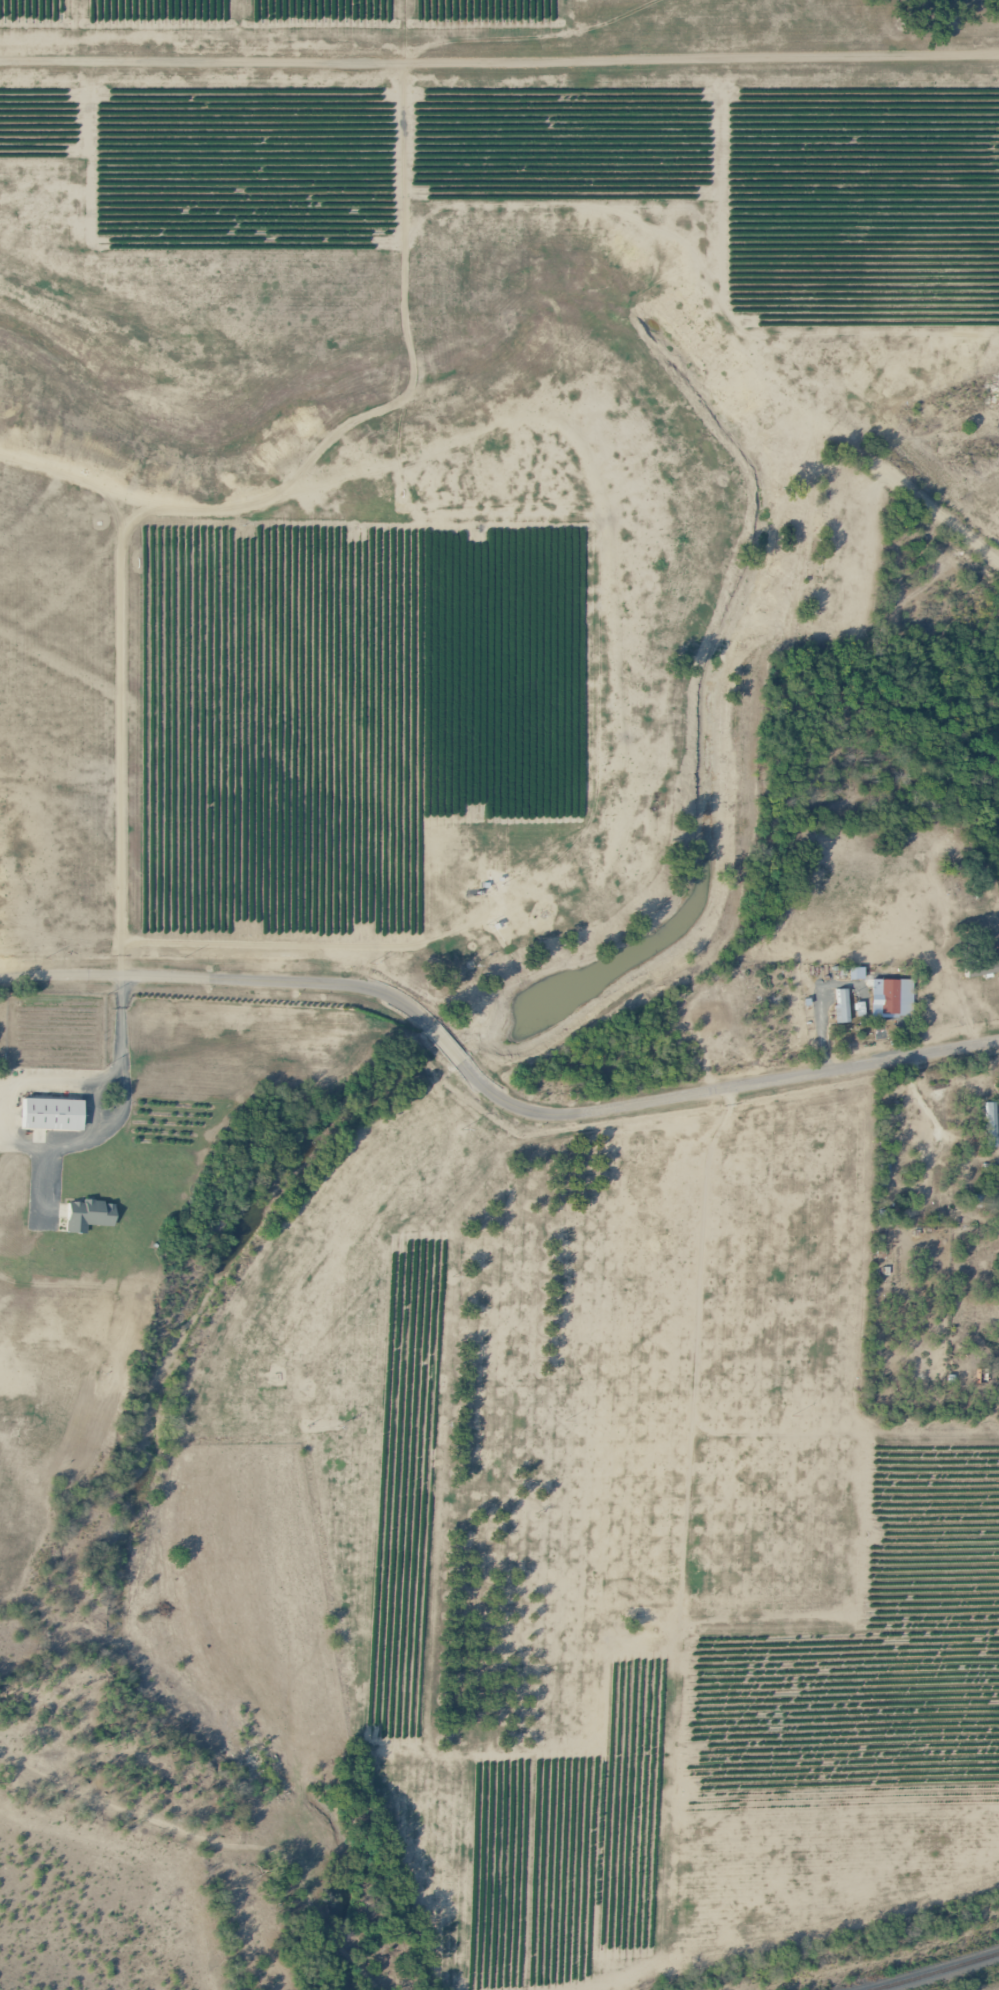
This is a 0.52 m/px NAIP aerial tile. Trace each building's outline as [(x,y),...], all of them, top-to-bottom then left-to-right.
[(16,1128),(75,1129),(76,1098),(17,1097),(16,1128)] [(981,1146),(995,1146),(995,1100),(981,1100),(981,1146)] [(61,1232),(82,1232),(83,1224),(112,1225),(112,1201),(61,1200),(61,1232)]
